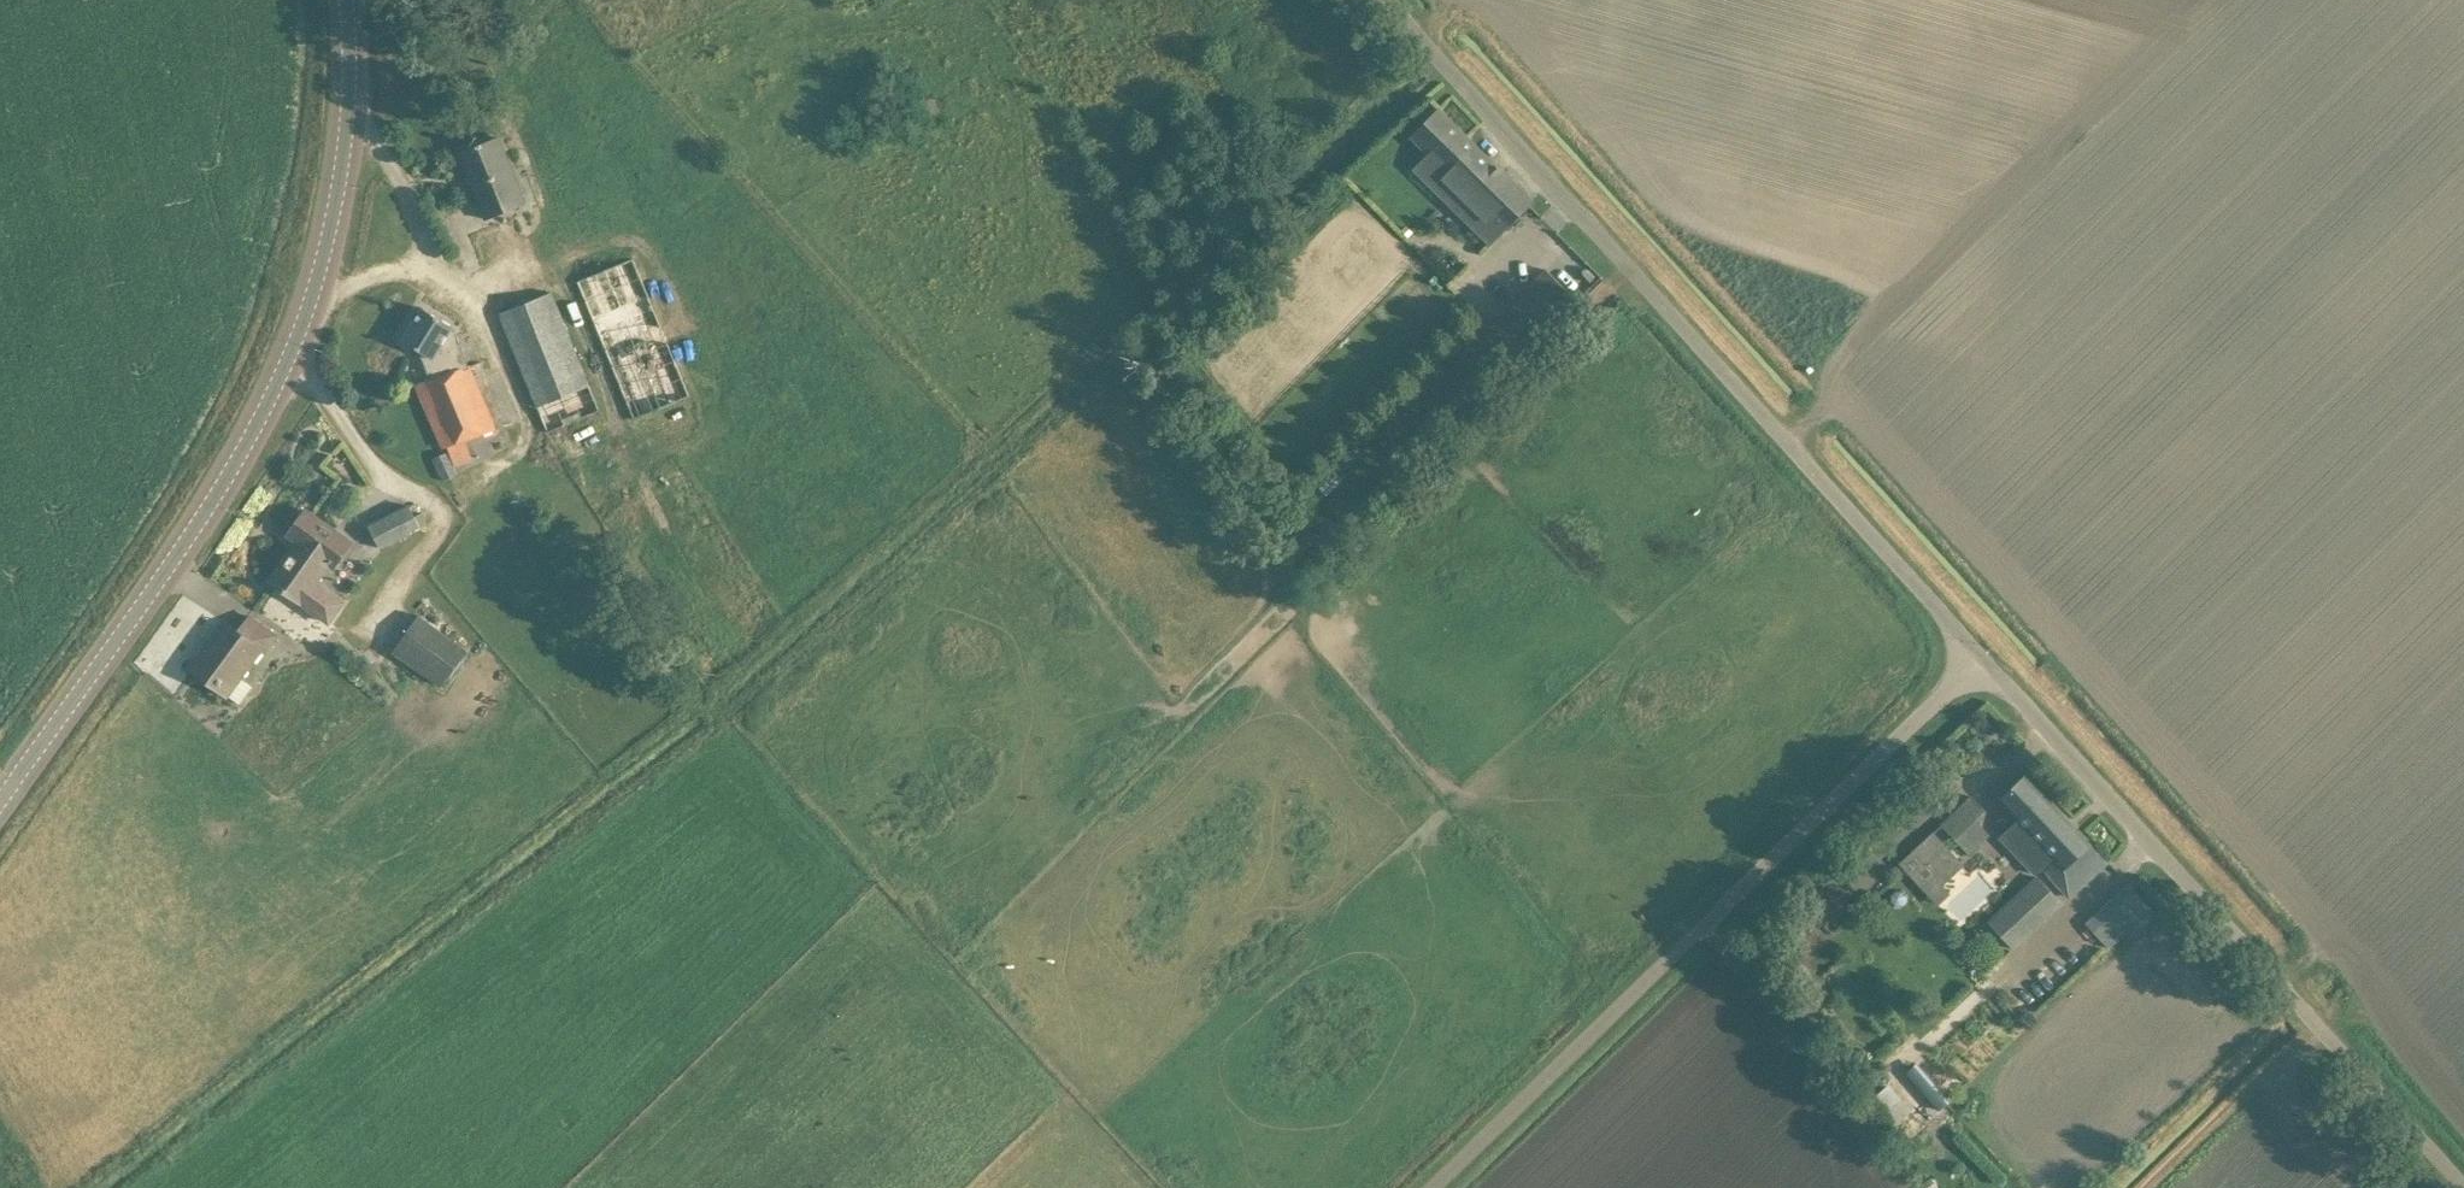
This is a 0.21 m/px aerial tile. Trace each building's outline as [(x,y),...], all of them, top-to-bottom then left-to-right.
[(1493,242),(1516,218),(1533,201),(1439,108),(1413,135),(1429,151),(1415,165),(1493,242)] [(902,117),(886,126),(893,139),(909,130),(902,117)] [(502,135),(483,143),(461,152),(488,219),(529,202),(502,135)] [(554,293),(500,315),(549,436),(601,415),(589,387),(592,386),(554,293)] [(443,449),(490,431),(496,429),(472,365),(470,366),(454,326),(444,320),(424,307),(404,339),(420,350),(431,379),(417,383),(425,406),(443,449)] [(449,453),(433,460),(442,481),(458,474),(449,453)] [(421,529),(420,527),(429,523),(424,512),(415,517),(409,506),(369,526),(380,549),(421,529)] [(346,601),(316,580),(329,561),(333,564),(350,540),(326,523),(306,509),(289,534),(303,544),(295,555),(291,552),(271,580),(284,590),(283,591),(285,593),(286,592),(330,623),(346,601)] [(419,615),(393,650),(441,685),(467,650),(419,615)] [(190,668),(227,695),(229,694),(241,703),(252,686),(241,678),(262,649),(265,651),(277,635),(251,616),(239,631),(230,624),(208,654),(203,650),(190,668)] [(2017,853),(2037,873),(2043,867),(2072,897),(2091,878),(2108,861),(2025,774),(1999,799),(2018,819),(2001,836),(2017,853)] [(1970,854),(1978,846),(1989,835),(1975,820),(1985,810),(1970,795),(1946,819),(1941,824),(1942,826),(1966,850),(1970,854)] [(1923,888),(1958,857),(1934,830),(1899,862),(1923,888)] [(2063,904),(2037,876),(2020,892),(1987,923),(1988,924),(2013,951),(2063,904)] [(2131,886),(2089,926),(2109,948),(2151,907),(2131,886)] [(1891,1081),(1875,1093),(1897,1122),(1912,1110),(1891,1081)]
